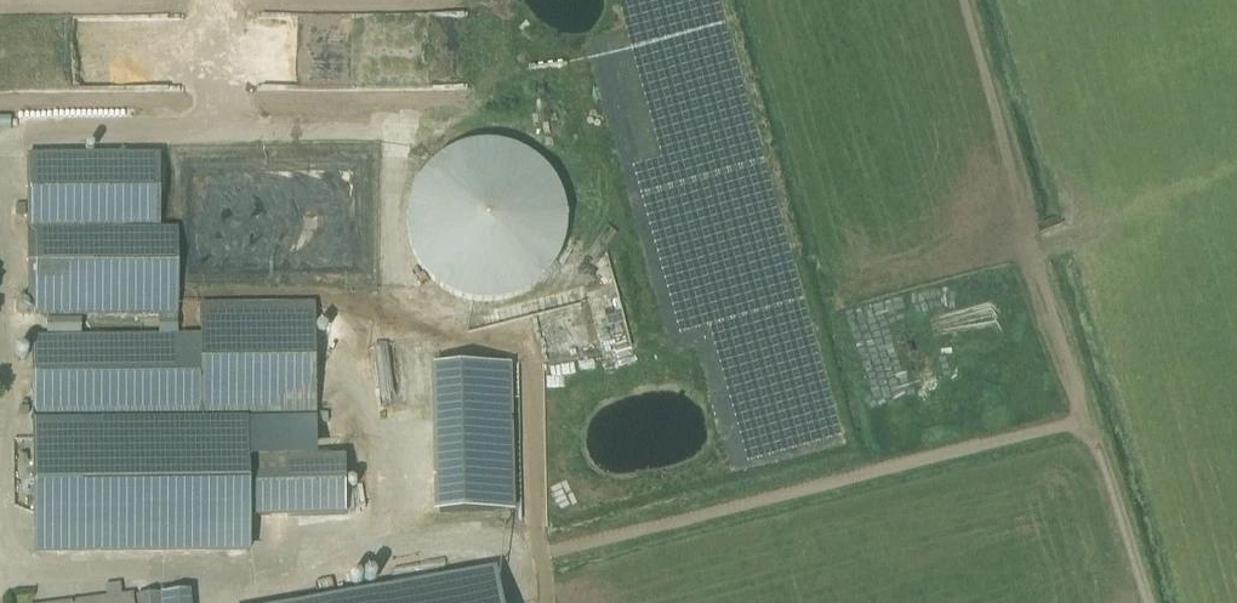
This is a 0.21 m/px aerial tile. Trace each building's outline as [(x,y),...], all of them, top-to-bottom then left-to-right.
[(487,142),(480,142),(474,143),(467,144),(460,146),(453,149),(447,152),(441,156),(436,160),(430,165),(426,170),(421,176),(418,181),(414,188),(412,194),(409,201),(408,208),(407,215),(407,222),(407,229),(408,237),(410,244),(413,251),(416,257),(419,264),(423,270),(428,276),(433,281),(438,286),(444,290),(451,294),(457,296),(464,299),(471,301),(478,302),(485,302),(492,302),(500,301),(507,300),(514,298),(520,295),(526,292),(532,288),(538,284),(543,279),(548,274),(553,268),(556,262),(560,256),(562,250),(565,243),(566,236),(567,229),(567,222),(567,215),(566,208),(564,201),(562,194),(560,188),(556,181),(553,176),(548,170),(544,165),(539,160),(533,156),(527,152),(521,149),(515,146),(508,144),(501,143),(494,142),(487,142)] [(28,230),(123,230),(123,226),(122,156),(28,157),(28,230)] [(122,156),(123,226),(160,226),(160,156),(122,156)] [(175,229),(123,230),(28,230),(29,301),(33,301),(33,316),(69,315),(69,300),(178,299),(178,229),(175,229)] [(33,461),(34,529),(250,527),(249,517),(249,459),(229,459),(229,455),(76,456),(76,452),(76,430),(203,429),(315,429),(314,388),(314,302),(200,302),(200,337),(33,338),(33,415),(37,415),(37,461),(33,461)] [(81,319),(47,319),(47,334),(81,333),(81,319)] [(443,512),(521,510),(518,363),(440,365),(443,512)] [(344,457),(249,459),(249,517),(345,516),(345,514),(353,514),(352,489),(344,490),(344,457)] [(301,602),(499,602),(493,569),(301,602)] [(65,602),(134,602),(133,594),(65,602)]
